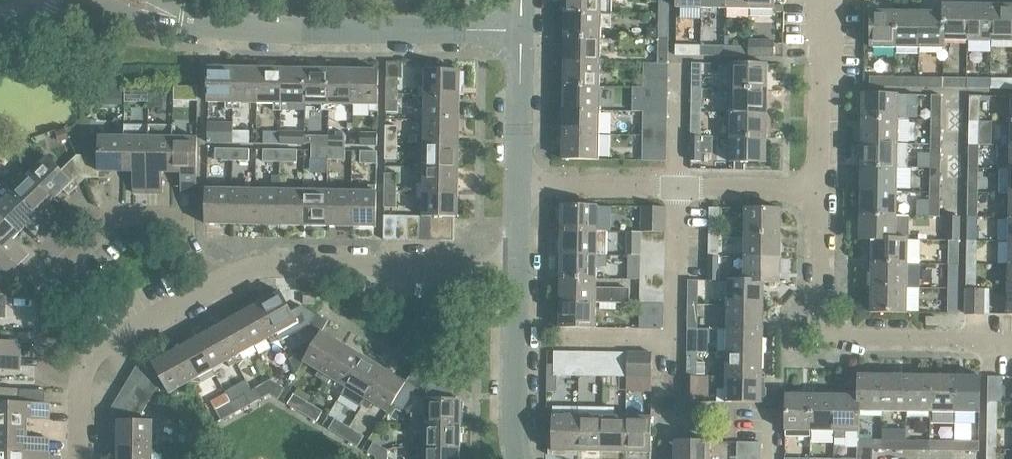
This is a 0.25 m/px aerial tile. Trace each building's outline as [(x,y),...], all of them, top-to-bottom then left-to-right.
[(565,14),(611,15),(611,0),(565,0),(565,14)] [(659,16),(669,16),(669,0),(659,0),(659,16)] [(702,9),(702,0),(677,0),(677,8),(702,9)] [(726,9),(726,0),(702,0),(702,9),(726,9)] [(750,10),(750,0),(726,0),(726,9),(750,10)] [(750,10),(775,10),(775,0),(750,0),(750,10)] [(993,4),(992,42),(1011,42),(1011,1),(1005,1),(1002,5),(993,4)] [(943,4),(943,12),(944,12),(944,41),(945,41),(968,41),(969,4),(943,4)] [(993,4),(969,4),(968,41),(992,42),(993,4)] [(871,48),(896,48),(896,11),(871,11),(871,48)] [(896,48),(920,49),(920,11),(896,11),(896,48)] [(920,11),(920,49),(945,49),(945,41),(944,41),(944,12),(943,12),(920,11)] [(565,14),(564,38),(602,39),(602,28),(611,28),(611,15),(565,14)] [(659,16),(659,40),(669,40),(669,16),(659,16)] [(648,39),(657,39),(658,29),(653,28),(648,33),(648,39)] [(564,38),(564,62),(601,62),(602,39),(564,38)] [(659,40),(658,63),(668,64),(669,40),(659,40)] [(725,56),(749,57),(750,41),(749,41),(749,47),(725,46),(725,56)] [(750,41),(749,57),(774,57),(774,41),(750,41)] [(676,56),(701,56),(701,46),(676,46),(676,56)] [(701,56),(725,56),(725,46),(701,46),(701,56)] [(387,62),(387,78),(399,78),(402,78),(402,63),(387,62)] [(564,62),(564,86),(601,87),(601,62),(564,62)] [(644,63),(644,88),(668,88),(668,64),(658,63),(644,63)] [(692,63),(692,88),(702,88),(702,64),(692,63)] [(732,64),(731,89),(768,90),(769,65),(732,64)] [(226,109),(233,109),(234,67),(209,66),(208,103),(226,103),(226,109)] [(241,103),(257,103),(258,67),(234,67),(233,109),(241,109),(241,103)] [(274,110),(281,110),(282,68),(258,67),(257,103),(274,104),(274,110)] [(289,104),(305,104),(306,68),(282,68),(281,110),(289,110),(289,104)] [(322,110),(329,111),(330,69),(306,68),(305,104),(322,104),(322,110)] [(337,105),(353,105),(354,69),(330,69),(329,111),(337,111),(337,105)] [(354,69),(353,105),(370,105),(370,111),(377,111),(377,106),(378,106),(379,69),(354,69)] [(419,88),(419,95),(461,96),(461,87),(464,87),(465,73),(461,73),(461,71),(425,70),(425,88),(419,88)] [(870,87),(895,87),(895,77),(870,77),(870,87)] [(895,87),(919,88),(919,78),(895,77),(895,87)] [(387,78),(386,95),(398,95),(399,78),(387,78)] [(919,88),(944,88),(944,78),(919,78),(919,88)] [(944,88),(968,89),(968,79),(944,78),(944,88)] [(968,89),(992,89),(992,79),(968,79),(968,89)] [(1011,89),(1011,79),(992,79),(992,89),(1011,89)] [(564,86),(563,110),(600,110),(601,87),(564,86)] [(174,87),(174,88),(174,100),(198,100),(198,87),(174,87)] [(644,88),(644,111),(668,111),(668,88),(644,88)] [(692,88),(692,112),(702,113),(702,88),(692,88)] [(123,89),(109,89),(109,92),(109,105),(123,106),(123,92),(123,89)] [(731,89),(731,113),(768,113),(768,90),(731,89)] [(162,92),(149,92),(149,104),(162,104),(162,92)] [(398,95),(386,95),(386,112),(398,112),(398,95)] [(424,119),(460,120),(461,96),(419,95),(419,103),(425,103),(424,119)] [(862,110),(862,119),(899,120),(909,120),(909,108),(918,108),(918,95),(862,95),(862,96),(859,97),(859,108),(862,110)] [(932,96),(932,120),(942,120),(942,96),(932,96)] [(970,96),(970,121),(980,121),(980,96),(970,96)] [(563,110),(563,134),(600,135),(600,110),(563,110)] [(644,111),(643,135),(667,136),(668,111),(644,111)] [(692,112),(691,136),(701,136),(702,113),(692,112)] [(731,113),(730,137),(768,137),(768,113),(731,113)] [(418,143),(460,144),(460,120),(424,119),(424,136),(418,136),(418,143)] [(862,119),(862,143),(899,144),(899,120),(862,119)] [(932,120),(931,144),(941,144),(942,120),(932,120)] [(970,121),(970,145),(980,145),(980,121),(970,121)] [(122,126),(122,136),(125,136),(125,172),(134,173),(134,193),(148,193),(149,127),(122,126)] [(388,126),(387,143),(400,143),(400,126),(388,126)] [(173,127),(149,127),(148,193),(162,194),(163,173),(172,173),(173,137),(173,134),(173,127)] [(68,139),(65,130),(57,133),(60,142),(68,139)] [(216,142),(233,143),(233,131),(216,130),(216,142)] [(266,142),(280,143),(281,131),(267,130),(266,142)] [(233,131),(233,143),(250,143),(250,131),(233,131)] [(281,131),(280,143),(307,143),(307,131),(281,131)] [(363,132),(362,144),(380,145),(380,133),(363,132)] [(600,135),(563,134),(562,159),(600,160),(600,135)] [(667,136),(643,135),(643,161),(667,161),(667,136)] [(84,156),(78,155),(86,178),(111,179),(111,172),(125,172),(125,136),(122,136),(85,136),(84,156)] [(313,136),(313,147),(329,147),(329,136),(313,136)] [(329,136),(329,147),(347,147),(347,137),(329,136)] [(701,136),(691,136),(691,162),(701,162),(701,136)] [(198,137),(176,137),(173,137),(172,173),(182,173),(182,194),(197,194),(198,137)] [(768,137),(730,137),(730,162),(767,163),(768,137)] [(400,143),(387,143),(387,160),(399,160),(400,143)] [(424,167),(460,168),(460,144),(418,143),(418,151),(424,151),(424,167)] [(861,167),(898,168),(905,168),(906,144),(899,144),(862,143),(857,146),(857,156),(861,159),(861,167)] [(931,144),(931,168),(941,168),(941,144),(931,144)] [(970,145),(969,169),(979,169),(980,145),(970,145)] [(313,160),(329,160),(329,147),(313,147),(313,160)] [(329,147),(329,160),(347,160),(347,147),(329,147)] [(216,160),(233,161),(233,149),(216,148),(216,160)] [(233,149),(233,161),(249,161),(250,149),(233,149)] [(265,162),(282,162),(282,150),(265,150),(265,162)] [(282,150),(282,162),(299,163),(299,150),(282,150)] [(363,151),(363,163),(380,163),(380,151),(363,151)] [(48,157),(30,174),(56,200),(64,191),(69,195),(86,178),(78,155),(62,171),(48,157)] [(22,166),(5,183),(52,231),(62,222),(48,207),(56,200),(30,174),(22,166)] [(417,191),(459,192),(460,168),(424,167),(423,184),(417,184),(417,191)] [(861,167),(861,191),(898,192),(898,168),(861,167)] [(931,168),(930,192),(940,192),(941,168),(931,168)] [(969,169),(969,192),(979,193),(979,169),(969,169)] [(1010,169),(998,169),(997,193),(1010,193),(1011,193),(1011,170),(1010,169)] [(385,174),(385,191),(397,191),(397,174),(385,174)] [(0,187),(0,213),(21,234),(28,227),(42,242),(52,231),(5,183),(0,187)] [(207,224),(232,225),(232,183),(225,183),(225,189),(207,188),(207,224)] [(232,225),(255,225),(256,189),(240,189),(240,183),(232,183),(232,225)] [(255,225),(280,226),(280,184),(273,184),(273,190),(256,189),(255,225)] [(280,226),(304,226),(304,190),(288,190),(288,184),(280,184),(280,226)] [(304,226),(328,226),(328,185),(321,184),(321,190),(304,190),(304,226)] [(328,226),(351,227),(352,191),(336,191),(336,185),(328,185),(328,226)] [(352,191),(351,227),(377,227),(377,191),(376,191),(376,185),(369,185),(369,191),(352,191)] [(397,191),(385,191),(385,207),(397,208),(397,191)] [(443,217),(455,217),(459,217),(459,192),(417,191),(417,199),(423,199),(423,216),(431,217),(443,217)] [(861,191),(860,215),(898,216),(898,192),(861,191)] [(930,192),(930,216),(940,217),(940,192),(930,192)] [(969,192),(968,217),(978,217),(979,193),(969,192)] [(561,230),(598,231),(599,206),(561,206),(561,207),(557,209),(557,219),(561,221),(561,230)] [(665,233),(666,207),(642,207),(641,232),(665,233)] [(710,208),(709,232),(719,232),(720,208),(710,208)] [(745,209),(745,233),(782,233),(782,209),(745,209)] [(17,265),(28,255),(13,241),(21,234),(0,213),(0,248),(17,265)] [(860,240),(872,240),(872,239),(897,240),(897,239),(898,216),(860,215),(860,240)] [(384,240),(396,240),(397,216),(385,216),(384,240)] [(396,240),(408,240),(409,216),(397,216),(396,240)] [(408,240),(419,240),(420,216),(409,216),(408,240)] [(419,240),(431,241),(431,217),(423,216),(420,216),(419,240)] [(431,241),(442,241),(443,217),(431,217),(431,241)] [(443,217),(442,241),(455,241),(455,217),(443,217)] [(950,241),(960,241),(960,217),(948,217),(947,241),(950,241)] [(968,217),(968,241),(978,241),(978,217),(968,217)] [(598,231),(561,230),(561,239),(557,241),(557,250),(561,252),(561,255),(598,255),(608,255),(608,231),(598,231)] [(641,244),(641,256),(665,256),(665,233),(641,232),(641,244)] [(709,232),(709,256),(719,256),(719,232),(709,232)] [(745,233),(744,257),(781,257),(782,233),(745,233)] [(872,240),(872,264),(909,264),(909,239),(897,239),(897,240),(872,239),(872,240)] [(950,241),(949,265),(959,265),(960,241),(950,241)] [(968,241),(967,265),(977,265),(978,241),(968,241)] [(0,248),(0,267),(7,275),(17,265),(0,248)] [(561,255),(560,279),(598,279),(598,255),(561,255)] [(641,256),(629,256),(629,263),(633,268),(641,268),(641,256)] [(665,268),(665,256),(641,256),(641,268),(665,268)] [(719,256),(709,256),(709,281),(719,281),(719,256)] [(744,257),(744,280),(744,281),(765,282),(765,283),(781,283),(781,257),(744,257)] [(872,264),(871,287),(908,288),(909,264),(872,264)] [(949,265),(949,288),(959,289),(959,265),(949,265)] [(967,265),(967,289),(977,289),(977,265),(967,265)] [(560,303),(597,303),(629,304),(629,289),(597,289),(598,279),(560,279),(560,303)] [(728,280),(727,305),(765,306),(765,283),(765,282),(744,281),(744,280),(728,280)] [(689,281),(688,304),(698,305),(699,281),(689,281)] [(908,288),(871,287),(871,313),(908,314),(908,288)] [(959,289),(949,288),(948,314),(958,314),(959,289)] [(977,289),(967,289),(966,315),(978,315),(995,314),(995,290),(977,290),(977,289)] [(280,291),(258,303),(279,340),(285,336),(282,331),(298,323),(298,322),(302,320),(310,324),(316,314),(302,306),(292,312),(280,291)] [(641,292),(640,304),(664,304),(665,292),(641,292)] [(258,303),(238,315),(255,346),(270,338),(272,343),(279,340),(258,303)] [(597,303),(560,303),(560,328),(597,328),(597,303)] [(664,304),(640,304),(640,329),(664,329),(664,317),(664,304)] [(688,304),(688,328),(698,328),(698,305),(688,304)] [(727,305),(727,329),(764,330),(765,306),(727,305)] [(238,315),(217,326),(237,363),(243,360),(241,354),(255,346),(238,315)] [(938,317),(926,317),(926,325),(938,325),(938,317)] [(217,326),(196,338),(213,370),(228,362),(231,367),(237,363),(217,326)] [(688,328),(687,353),(697,353),(698,328),(688,328)] [(727,329),(727,353),(764,354),(764,330),(727,329)] [(316,376),(323,380),(344,344),(323,331),(304,362),(319,371),(316,376)] [(196,338),(175,350),(195,387),(202,383),(199,378),(213,370),(196,338)] [(20,356),(20,342),(0,342),(0,356),(20,356)] [(332,379),(346,387),(365,356),(344,344),(323,380),(329,384),(332,379)] [(195,387),(175,350),(153,362),(157,370),(144,391),(152,396),(162,379),(170,393),(186,385),(189,390),(195,387)] [(555,375),(567,376),(567,352),(555,351),(555,375)] [(592,376),(604,376),(604,352),(593,352),(592,376)] [(604,352),(604,376),(616,376),(616,353),(604,352)] [(653,377),(653,353),(627,353),(626,377),(653,377)] [(687,353),(687,376),(697,377),(697,374),(705,373),(705,362),(697,362),(697,353),(687,353)] [(727,353),(726,377),(763,378),(764,354),(727,353)] [(20,370),(20,356),(0,356),(0,370),(20,370)] [(357,401),(364,405),(385,369),(365,356),(346,387),(360,396),(357,401)] [(385,369),(364,405),(370,408),(373,403),(388,412),(406,382),(407,381),(385,369)] [(414,414),(413,424),(461,424),(462,400),(457,400),(457,397),(458,397),(458,396),(414,369),(407,381),(406,382),(425,394),(427,394),(427,399),(426,399),(426,414),(414,414)] [(859,374),(859,395),(859,411),(860,411),(883,412),(884,374),(859,374)] [(908,375),(884,374),(883,412),(908,412),(908,375)] [(932,375),(908,375),(908,412),(931,412),(932,375)] [(956,375),(932,375),(931,412),(955,413),(956,375)] [(981,376),(956,375),(955,413),(981,413),(981,376)] [(697,377),(687,376),(686,402),(696,402),(697,377)] [(763,389),(763,378),(726,377),(726,388),(714,389),(715,402),(726,402),(763,403),(763,401),(767,400),(767,390),(763,389)] [(988,402),(998,402),(1002,402),(1002,377),(988,377),(988,402)] [(262,399),(270,394),(271,380),(256,388),(262,399)] [(271,380),(270,394),(279,399),(285,388),(271,380)] [(19,404),(20,390),(0,389),(0,404),(19,404)] [(246,394),(231,402),(237,412),(252,404),(246,394)] [(288,404),(303,413),(309,403),(294,394),(288,404)] [(811,437),(811,432),(811,394),(787,394),(786,437),(811,437)] [(811,432),(836,432),(836,395),(811,394),(811,432)] [(836,395),(836,432),(835,437),(841,438),(846,436),(847,432),(860,432),(860,411),(859,411),(859,395),(836,395)] [(118,421),(117,446),(159,447),(160,439),(154,439),(154,422),(138,422),(147,405),(139,400),(127,421),(118,421)] [(237,412),(231,402),(216,410),(222,421),(237,412)] [(988,402),(988,426),(998,426),(998,402),(988,402)] [(309,403),(303,413),(317,422),(323,411),(309,403)] [(29,429),(29,419),(49,419),(50,404),(19,404),(0,404),(0,428),(29,429)] [(579,452),(579,415),(579,408),(554,407),(553,435),(549,435),(549,455),(569,456),(570,452),(579,452)] [(591,415),(579,415),(579,452),(603,453),(603,409),(591,409),(591,415)] [(614,410),(603,409),(603,453),(626,453),(627,416),(614,416),(614,410)] [(652,417),(627,416),(626,453),(651,454),(652,417)] [(329,429),(344,438),(350,427),(336,419),(329,429)] [(425,432),(425,448),(461,449),(461,424),(413,424),(413,431),(425,432)] [(988,426),(988,450),(997,450),(998,426),(988,426)] [(350,427),(344,438),(358,446),(364,436),(350,427)] [(49,453),(49,439),(29,439),(29,429),(0,428),(0,452),(49,453)] [(859,440),(859,450),(874,450),(883,450),(883,440),(859,440)] [(907,440),(883,440),(883,450),(907,450),(907,440)] [(931,441),(907,440),(907,450),(931,451),(931,441)] [(674,458),(711,458),(712,442),(674,441),(674,458)] [(955,441),(931,441),(931,451),(955,451),(955,441)] [(980,441),(955,441),(955,451),(980,451),(980,441)] [(368,452),(376,457),(389,450),(375,442),(368,452)] [(762,442),(740,442),(738,442),(738,443),(738,454),(738,458),(762,458),(762,454),(762,442)] [(117,458),(153,458),(153,454),(159,454),(159,447),(117,446),(117,458)] [(461,449),(425,448),(425,458),(461,458),(461,449)] [(376,457),(376,458),(388,458),(389,450),(376,457)] [(874,450),(859,450),(859,458),(874,458),(874,450)] [(988,450),(987,458),(997,458),(997,450),(988,450)]
